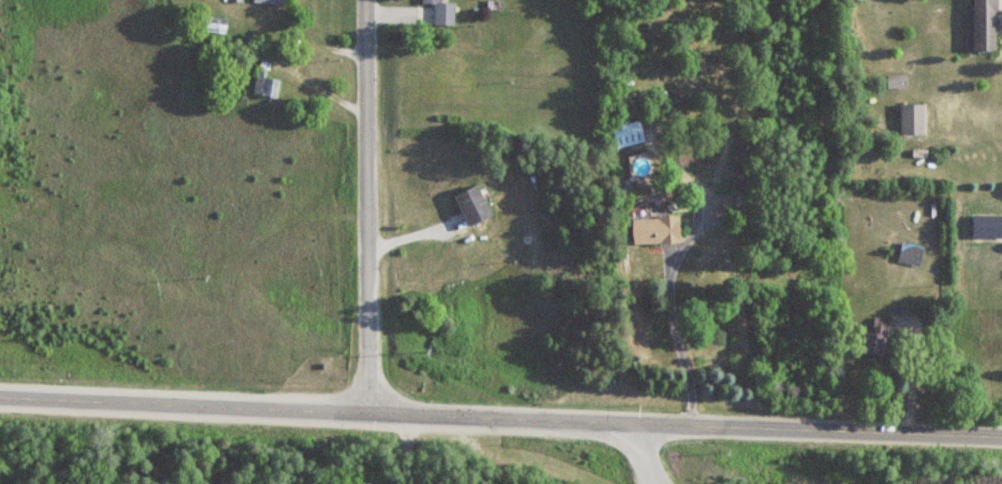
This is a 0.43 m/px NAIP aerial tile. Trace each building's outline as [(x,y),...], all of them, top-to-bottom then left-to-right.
[(433,4),(433,26),(453,27),(453,3),(440,3),(440,0),(421,0),(421,4),(433,4)] [(996,0),(972,0),(972,12),(965,12),(964,51),(995,51),(996,0)] [(264,78),(265,71),(255,70),(252,95),(276,98),(278,80),(264,78)] [(905,76),(886,76),(886,88),(905,88),(905,76)] [(923,135),(923,104),(899,104),(899,135),(923,135)] [(616,150),(645,142),(639,121),(610,129),(616,150)] [(454,197),(469,227),(492,216),(477,185),(454,197)] [(631,219),(631,245),(680,245),(679,219),(631,219)] [(918,268),(923,248),(900,243),(896,262),(918,268)]
